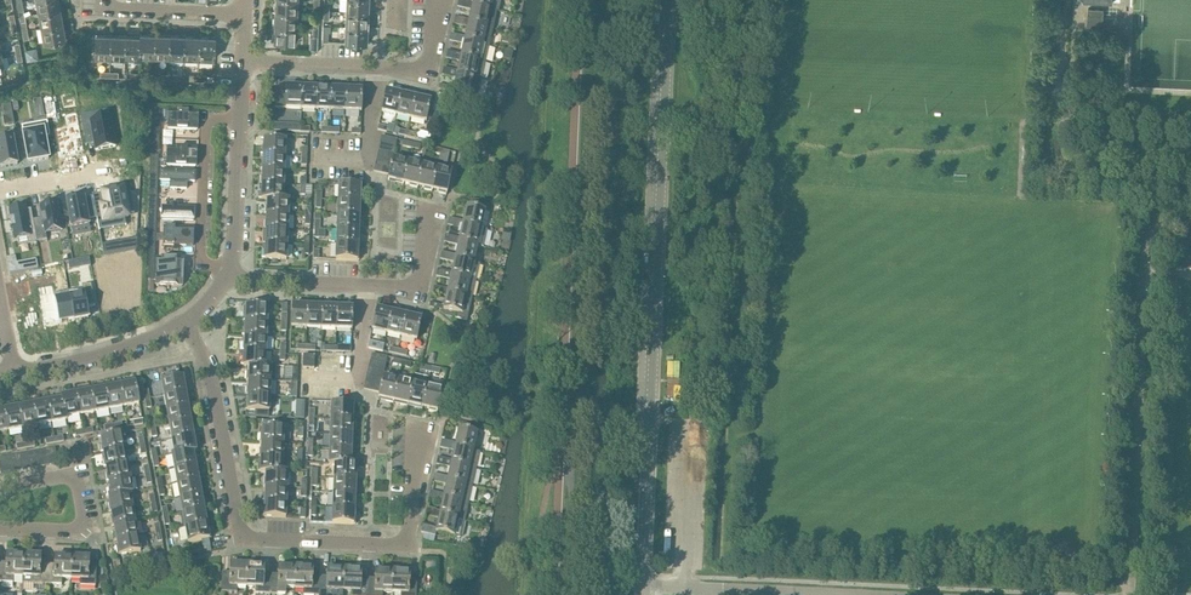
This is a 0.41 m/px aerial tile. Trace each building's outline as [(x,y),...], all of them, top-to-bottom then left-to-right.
[(39,13),(60,9),(58,0),(36,0),(39,13)] [(275,11),(297,12),(297,0),(275,0),(275,11)] [(369,0),(347,0),(346,12),(368,13),(369,0)] [(471,10),(472,6),(496,12),(497,9),(498,10),(500,0),(474,0),(473,2),(462,0),(459,0),(457,7),(471,10)] [(454,24),(467,27),(468,24),(493,29),(497,12),(496,12),(472,6),(471,10),(469,19),(455,16),(454,24)] [(39,13),(41,28),(62,24),(60,9),(39,13)] [(1104,35),(1105,11),(1090,10),(1089,35),(1104,35)] [(275,11),(274,26),(296,27),(297,12),(275,11)] [(367,28),(368,13),(346,12),(346,26),(367,28)] [(62,24),(41,28),(44,43),(65,39),(62,24)] [(450,41),(464,44),(464,41),(489,46),(493,29),(468,24),(467,27),(465,37),(451,34),(450,41)] [(296,27),(274,26),(273,41),(295,42),(296,27)] [(367,28),(346,26),(345,42),(367,43),(367,28)] [(125,58),(140,59),(141,34),(140,34),(140,37),(126,36),(125,58)] [(156,35),(141,34),(140,59),(140,56),(155,56),(156,35)] [(110,57),(111,36),(96,35),(95,57),(110,57)] [(155,56),(169,57),(170,35),(156,35),(155,56)] [(169,57),(184,58),(185,36),(170,35),(169,57)] [(126,36),(111,36),(110,57),(125,58),(126,36)] [(184,58),(199,58),(200,37),(185,36),(184,58)] [(199,58),(214,59),(215,37),(200,37),(199,58)] [(446,58),(460,62),(461,57),(485,63),(489,46),(464,41),(464,44),(461,53),(447,50),(446,58)] [(294,51),(295,42),(283,42),(282,51),(294,51)] [(442,75),(456,79),(457,74),(481,80),(485,63),(461,57),(460,62),(458,71),(444,67),(442,75)] [(440,85),(439,89),(448,91),(466,95),(464,101),(469,104),(474,105),(476,97),(478,98),(481,80),(457,74),(456,79),(454,88),(440,85)] [(301,109),(302,87),(287,87),(286,108),(301,109)] [(317,88),(302,87),(301,109),(316,110),(317,88)] [(316,110),(331,110),(331,89),(317,88),(316,110)] [(346,89),(331,89),(331,110),(345,111),(346,89)] [(345,111),(361,112),(362,90),(346,89),(345,111)] [(401,94),(386,91),(382,112),(396,115),(401,94)] [(416,98),(401,94),(396,115),(411,118),(416,98)] [(416,98),(411,118),(426,122),(431,101),(416,98)] [(160,109),(152,109),(151,137),(159,137),(160,109)] [(198,113),(169,111),(168,128),(197,130),(198,113)] [(67,126),(53,129),(58,157),(76,154),(76,151),(83,150),(76,112),(64,114),(67,126)] [(101,112),(80,116),(84,134),(92,133),(96,150),(116,147),(110,118),(102,119),(101,112)] [(12,114),(3,116),(4,126),(14,124),(12,114)] [(47,122),(22,127),(25,143),(26,148),(28,163),(48,159),(45,137),(49,137),(47,122)] [(0,138),(0,163),(1,168),(18,165),(12,136),(0,138)] [(382,136),(380,143),(395,147),(397,140),(382,136)] [(158,166),(159,137),(151,137),(150,166),(158,166)] [(263,155),(284,156),(285,140),(263,139),(263,155)] [(394,154),(395,147),(380,143),(378,151),(394,154)] [(167,148),(166,165),(196,166),(196,149),(167,148)] [(392,161),(393,158),(394,154),(378,151),(377,157),(392,161)] [(263,155),(262,170),(284,171),(284,156),(263,155)] [(377,157),(375,165),(390,168),(392,161),(377,157)] [(389,175),(388,179),(403,183),(408,161),(393,158),(392,161),(390,168),(389,175)] [(403,183),(417,186),(422,165),(408,161),(403,183)] [(375,165),(374,171),(373,172),(389,175),(390,168),(375,165)] [(417,186),(432,189),(436,168),(422,165),(417,186)] [(157,195),(158,166),(150,166),(149,195),(157,195)] [(432,189),(447,193),(452,172),(436,168),(432,189)] [(196,172),(160,170),(160,181),(170,181),(188,182),(196,182),(196,172)] [(262,170),(261,185),(283,185),(284,171),(262,170)] [(188,182),(170,181),(170,189),(188,190),(188,182)] [(261,185),(261,199),(288,201),(288,200),(282,200),(283,185),(261,185)] [(338,200),(360,201),(360,186),(339,185),(338,200)] [(105,206),(95,208),(99,230),(126,225),(125,217),(128,217),(127,215),(134,213),(130,191),(123,192),(122,190),(118,191),(109,192),(110,195),(103,196),(105,206)] [(156,224),(157,195),(149,195),(148,223),(156,224)] [(67,200),(66,200),(72,229),(82,227),(89,225),(88,220),(94,219),(95,219),(93,206),(86,207),(84,199),(79,200),(78,201),(77,198),(73,199),(67,200)] [(288,215),(288,201),(261,199),(261,200),(267,200),(266,214),(288,215)] [(338,200),(337,215),(359,216),(360,201),(338,200)] [(41,224),(34,225),(37,242),(47,240),(46,234),(62,231),(57,204),(53,204),(52,203),(43,204),(44,206),(39,207),(41,216),(40,216),(41,217),(40,218),(41,224)] [(170,208),(163,207),(162,221),(194,222),(195,208),(179,208),(179,204),(171,204),(170,208)] [(449,218),(447,225),(462,228),(462,224),(481,229),(485,211),(466,207),(463,221),(449,218)] [(9,210),(8,210),(10,220),(9,220),(10,221),(12,228),(11,228),(11,229),(12,229),(14,239),(35,235),(36,242),(37,242),(34,225),(31,209),(21,211),(20,208),(16,209),(10,211),(9,210)] [(287,230),(288,215),(266,214),(265,229),(287,230)] [(337,215),(337,230),(358,231),(359,216),(337,215)] [(155,252),(156,224),(148,223),(146,252),(155,252)] [(443,242),(458,245),(459,241),(477,246),(483,247),(487,230),(481,229),(462,224),(462,228),(459,237),(445,234),(443,242)] [(1190,271),(1190,228),(1185,227),(1183,271),(1190,271)] [(193,229),(164,228),(163,245),(192,246),(193,229)] [(265,243),(287,244),(287,230),(265,229),(265,243)] [(337,230),(336,244),(358,245),(358,231),(337,230)] [(137,248),(137,239),(125,241),(127,250),(137,248)] [(473,262),(477,246),(459,241),(458,245),(456,255),(441,251),(440,259),(454,262),(455,258),(473,262)] [(287,244),(265,243),(264,259),(286,260),(287,244)] [(357,261),(358,245),(336,244),(335,260),(357,261)] [(153,281),(155,252),(146,252),(145,281),(153,281)] [(156,258),(155,285),(182,286),(183,259),(156,258)] [(438,268),(436,276),(450,279),(451,275),(476,281),(480,264),(473,262),(455,258),(454,262),(452,272),(438,268)] [(18,272),(10,274),(38,269),(36,260),(35,260),(35,261),(16,264),(18,272)] [(77,260),(68,262),(69,270),(78,268),(77,260)] [(434,285),(432,293),(446,296),(447,292),(472,298),(476,281),(451,275),(450,279),(448,288),(434,285)] [(153,281),(145,281),(145,292),(153,292),(153,281)] [(82,289),(68,292),(73,321),(89,318),(88,313),(86,307),(95,305),(91,284),(82,286),(82,289)] [(54,292),(39,295),(45,326),(59,323),(54,294),(54,292)] [(68,292),(54,294),(59,323),(73,321),(68,292)] [(447,292),(446,296),(444,306),(430,302),(429,307),(458,314),(457,319),(467,321),(472,298),(447,292)] [(39,293),(16,297),(18,307),(25,305),(30,328),(45,326),(39,295),(39,293)] [(244,313),(244,320),(245,320),(266,321),(267,302),(246,301),(245,313),(244,313)] [(306,328),(307,306),(292,305),(291,327),(306,328)] [(322,307),(307,306),(306,328),(321,328),(322,307)] [(321,328),(336,329),(337,307),(322,307),(321,328)] [(351,329),(352,308),(337,307),(336,329),(351,329)] [(377,308),(372,330),(387,333),(392,312),(377,308)] [(406,315),(392,312),(387,333),(401,336),(406,315)] [(406,315),(401,336),(417,340),(421,318),(406,315)] [(243,328),(243,335),(244,335),(265,336),(266,321),(245,320),(244,328),(243,328)] [(243,342),(242,350),(243,350),(265,351),(265,336),(244,335),(244,342),(243,342)] [(242,357),(242,364),(243,364),(276,366),(270,366),(270,365),(264,365),(265,351),(243,350),(243,357),(242,357)] [(372,353),(370,361),(386,365),(387,357),(372,353)] [(314,356),(303,356),(302,368),(314,369),(314,356)] [(370,361),(369,368),(384,371),(386,365),(370,361)] [(243,364),(243,365),(249,366),(248,372),(247,372),(247,379),(248,379),(248,380),(269,381),(275,381),(276,366),(243,364)] [(383,376),(384,371),(369,368),(367,375),(382,379),(383,376)] [(367,375),(365,382),(381,385),(382,379),(367,375)] [(163,396),(185,392),(182,376),(161,380),(163,396)] [(381,385),(379,393),(378,397),(393,400),(398,379),(383,376),(382,379),(381,385)] [(413,383),(398,379),(393,400),(408,404),(413,383)] [(247,387),(246,394),(247,394),(269,396),(269,381),(248,380),(248,387),(247,387)] [(119,385),(123,406),(139,403),(134,382),(119,385)] [(364,389),(379,393),(381,385),(365,382),(364,389)] [(427,386),(413,383),(408,404),(422,407),(427,386)] [(119,385),(105,387),(109,409),(123,406),(119,385)] [(437,410),(441,389),(427,386),(422,407),(437,410)] [(105,387),(90,390),(94,412),(109,409),(105,387)] [(90,390),(76,393),(80,414),(94,412),(90,390)] [(187,407),(185,392),(163,396),(166,411),(187,407)] [(76,393),(61,396),(65,420),(66,420),(66,417),(80,414),(76,393)] [(246,402),(245,410),(247,410),(268,411),(269,396),(247,394),(247,402),(246,402)] [(51,422),(65,420),(61,396),(60,396),(61,399),(47,401),(51,422)] [(47,401),(32,404),(36,425),(51,422),(47,401)] [(330,419),(352,420),(353,404),(331,403),(330,419)] [(32,404),(18,407),(22,428),(36,425),(32,404)] [(18,407),(4,410),(7,431),(22,428),(18,407)] [(166,411),(169,425),(190,421),(187,407),(166,411)] [(352,434),(352,420),(330,419),(330,433),(352,434)] [(262,426),(261,441),(283,442),(284,427),(278,427),(278,421),(263,420),(262,426)] [(169,425),(171,439),(193,435),(190,421),(169,425)] [(441,439),(439,447),(454,450),(454,446),(473,451),(477,433),(458,429),(455,443),(441,439)] [(121,433),(100,436),(101,444),(100,444),(101,451),(102,451),(102,452),(124,448),(121,433)] [(351,449),(352,434),(330,433),(329,448),(351,449)] [(195,450),(193,435),(171,439),(174,453),(171,454),(171,455),(195,450)] [(282,457),(283,442),(261,441),(261,456),(282,457)] [(437,456),(436,464),(450,467),(450,463),(475,469),(479,452),(473,451),(454,446),(454,450),(452,460),(437,456)] [(47,449),(50,465),(57,463),(54,448),(47,449)] [(124,448),(102,452),(104,459),(103,459),(104,466),(105,466),(126,462),(124,448)] [(329,448),(328,463),(356,464),(356,463),(350,463),(351,449),(329,448)] [(50,465),(47,449),(40,450),(43,466),(50,465)] [(43,466),(40,450),(32,452),(35,467),(43,466)] [(171,455),(174,469),(195,465),(193,451),(196,451),(195,450),(171,455)] [(35,467),(32,452),(26,453),(28,469),(35,467)] [(28,469),(26,453),(18,454),(21,470),(28,469)] [(21,470),(18,454),(11,456),(14,471),(21,470)] [(4,457),(7,473),(14,471),(11,456),(4,457)] [(261,456),(260,471),(287,472),(287,471),(282,471),(282,457),(261,456)] [(126,462),(105,466),(106,473),(105,473),(107,480),(108,480),(108,481),(129,477),(126,462)] [(356,479),(356,464),(328,463),(334,464),(334,478),(356,479)] [(471,486),(475,469),(450,463),(450,467),(448,477),(434,473),(432,481),(446,484),(447,480),(471,486)] [(174,469),(176,484),(198,480),(195,465),(174,469)] [(287,487),(287,472),(260,471),(260,472),(266,472),(265,486),(287,487)] [(110,494),(107,495),(107,496),(132,491),(129,477),(108,481),(109,487),(108,487),(109,494),(110,494)] [(334,478),(333,493),(355,494),(356,479),(334,478)] [(176,484),(179,498),(201,494),(198,480),(176,484)] [(468,503),(471,486),(447,480),(446,484),(444,494),(430,491),(428,498),(442,501),(443,497),(468,503)] [(265,486),(265,501),(286,502),(287,487),(265,486)] [(132,491),(107,496),(109,503),(108,503),(109,510),(110,510),(110,511),(132,507),(129,493),(132,492),(132,491)] [(333,493),(333,507),(354,509),(355,494),(333,493)] [(179,498),(182,513),(203,509),(201,494),(179,498)] [(426,507),(424,515),(438,518),(439,515),(464,520),(468,503),(443,497),(442,501),(440,511),(426,507)] [(265,501),(264,516),(286,517),(286,502),(265,501)] [(132,507),(110,511),(111,517),(110,518),(112,525),(113,525),(134,521),(132,507)] [(333,507),(332,523),(354,524),(354,509),(333,507)] [(182,513),(184,527),(206,523),(203,509),(182,513)] [(421,532),(424,533),(435,536),(436,532),(460,538),(464,520),(439,515),(438,518),(436,528),(422,525),(421,532)] [(134,521),(113,525),(114,532),(113,532),(114,539),(115,539),(116,540),(137,536),(134,521)] [(206,523),(184,527),(187,542),(209,538),(206,523)] [(137,536),(116,540),(117,547),(116,547),(117,554),(118,554),(118,555),(140,551),(137,536)] [(13,582),(13,576),(22,576),(23,554),(6,554),(5,562),(0,562),(0,582),(13,582)] [(23,554),(22,576),(31,577),(31,583),(46,584),(47,564),(40,564),(40,555),(23,554)] [(47,564),(46,584),(61,584),(61,578),(70,579),(71,557),(55,556),(54,565),(47,564)] [(71,557),(70,579),(80,579),(79,585),(95,586),(96,566),(88,566),(89,557),(71,557)] [(246,586),(247,564),(230,563),(230,572),(222,572),(221,592),(237,592),(237,586),(246,586)] [(247,564),(246,586),(255,587),(255,593),(270,594),(271,574),(264,574),(264,565),(247,564)] [(271,574),(270,594),(285,594),(285,588),(295,589),(296,566),(279,565),(278,574),(271,574)] [(320,576),(312,576),(313,567),(296,566),(295,589),(304,589),(303,594),(319,594),(320,576)] [(344,568),(327,568),(327,576),(320,576),(319,594),(334,594),(334,590),(343,591),(344,568)] [(343,591),(352,591),(352,594),(367,594),(368,578),(361,578),(361,569),(344,568),(343,591)] [(382,592),(391,593),(393,571),(376,570),(375,579),(368,578),(367,594),(382,594),(382,592)] [(391,593),(401,593),(401,594),(416,594),(417,580),(409,580),(409,571),(393,571),(391,593)]
